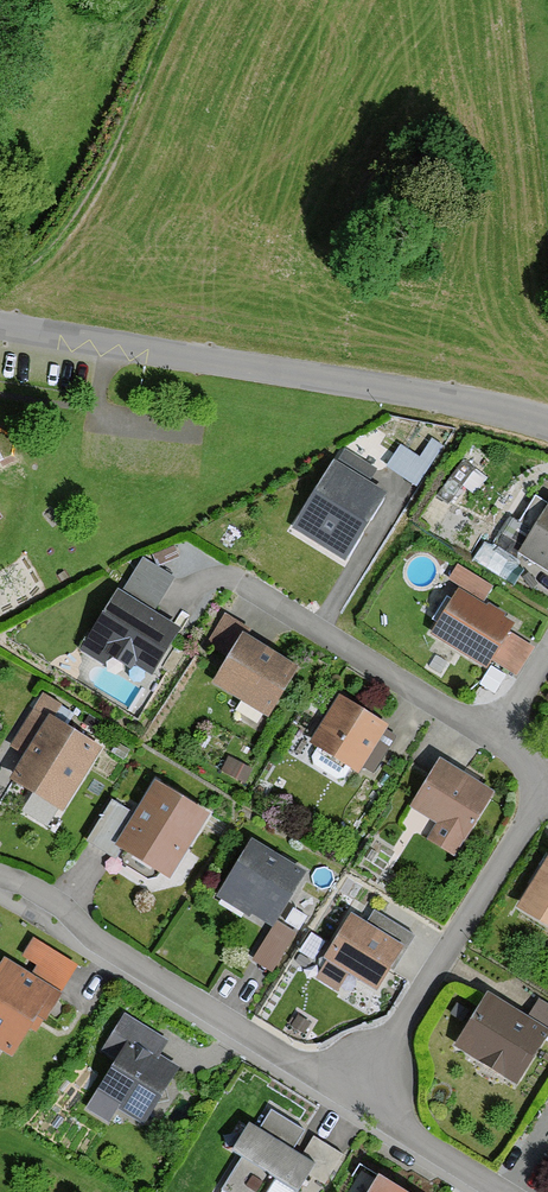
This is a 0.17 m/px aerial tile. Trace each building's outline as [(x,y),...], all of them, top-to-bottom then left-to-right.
[(417,458),(398,446),(384,468),(414,487),(439,447),(428,440),(417,458)] [(373,474),(340,453),(292,529),(344,562),(388,494),(367,482),(373,474)] [(521,554),(547,571),(547,513),(521,554)] [(174,582),(144,562),(84,652),(103,664),(107,658),(132,675),(137,667),(155,679),(183,637),(151,616),(174,582)] [(491,590),(457,568),(447,584),(481,605),(491,590)] [(483,671),(511,627),(459,595),(431,639),(483,671)] [(246,634),(222,619),(210,638),(234,653),(246,634)] [(299,673),(247,639),(214,688),(266,723),(299,673)] [(513,677),(531,650),(513,639),(496,666),(513,677)] [(11,751),(26,761),(12,783),(66,816),(105,753),(66,729),(73,716),(43,698),(11,751)] [(386,727),(339,700),(310,748),(358,776),(386,727)] [(493,797),(440,766),(411,814),(437,830),(428,846),(455,861),(493,797)] [(171,881),(211,820),(158,786),(137,819),(117,806),(90,847),(117,864),(125,851),(171,881)] [(278,859),(254,843),(217,902),(249,922),(251,917),(274,932),(307,880),(277,861),(278,859)] [(518,913),(547,931),(547,866),(518,913)] [(365,927),(354,920),(314,982),(336,996),(349,975),(378,994),(413,940),(373,914),(365,927)] [(296,941),(277,929),(253,966),(272,978),(296,941)] [(32,941),(20,960),(36,970),(30,979),(5,963),(0,971),(0,1053),(14,1062),(30,1036),(34,1039),(44,1024),(47,1026),(64,1000),(58,997),(76,970),(32,941)] [(537,1003),(526,1020),(490,998),(458,1050),(520,1088),(547,1043),(547,1010),(537,1003)] [(167,1046),(122,1017),(99,1054),(116,1065),(86,1112),(109,1126),(117,1113),(145,1131),(181,1075),(158,1061),(167,1046)] [(271,1114),(260,1133),(253,1129),(235,1158),(241,1162),(223,1191),(306,1191),(311,1184),(321,1190),(341,1158),(313,1141),(302,1158),(294,1152),(305,1135),(271,1114)] [(387,1181),(380,1191),(404,1191),(387,1181)]
